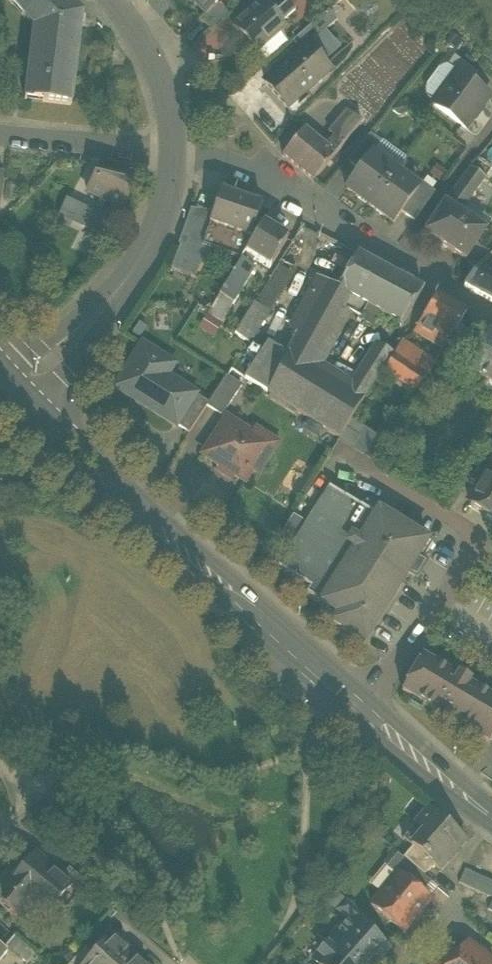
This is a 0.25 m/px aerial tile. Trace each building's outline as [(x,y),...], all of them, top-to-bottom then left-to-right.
[(13,6),(17,2),(27,14),(43,0),(8,0),(13,6)] [(70,0),(43,0),(27,14),(37,26),(33,29),(31,46),(37,46),(34,67),(29,66),(25,95),(43,97),(42,103),(71,106),(75,72),(69,71),(75,28),(81,28),(82,14),(70,0)] [(205,16),(218,4),(223,0),(191,0),(205,16)] [(283,1),(283,0),(282,0),(270,11),(263,2),(232,29),(255,55),(278,34),(285,28),(282,25),(295,14),(293,12),(295,9),(296,5),(293,1),(292,0),(284,0),(283,1)] [(201,19),(212,32),(229,17),(218,4),(205,16),(201,19)] [(292,44),(300,53),(307,46),(308,48),(323,34),(337,22),(328,12),(292,44)] [(278,34),(255,55),(264,64),(287,44),(278,34)] [(323,34),(308,48),(322,64),(337,50),(323,34)] [(329,72),(322,64),(308,48),(307,46),(300,53),(264,84),(287,110),(329,72)] [(456,72),(470,82),(477,72),(454,56),(447,65),(456,72)] [(456,72),(447,65),(442,67),(437,69),(426,85),(425,91),(425,95),(434,102),(456,72)] [(432,105),(465,129),(490,97),(470,82),(456,72),(434,102),(432,105)] [(335,139),(328,148),(336,154),(361,123),(347,111),(328,134),(335,139)] [(313,181),(336,154),(328,148),(304,129),(282,156),(313,181)] [(347,161),(360,171),(372,154),(373,155),(382,142),(370,134),(347,161)] [(405,160),(382,142),(373,155),(396,172),(405,160)] [(346,189),(370,207),(396,172),(373,155),(372,154),(360,171),(346,189)] [(470,168),(485,178),(491,169),(491,168),(477,158),(470,168)] [(88,194),(119,209),(140,173),(102,165),(88,194)] [(429,175),(439,182),(446,172),(436,166),(429,175)] [(445,203),(460,214),(467,203),(485,178),(470,168),(445,203)] [(417,187),(396,172),(370,207),(393,224),(401,212),(419,188),(417,187)] [(401,212),(414,222),(435,192),(421,182),(417,187),(419,188),(401,212)] [(203,247),(240,261),(245,254),(261,226),(254,223),(261,205),(221,191),(210,224),(202,247),(203,247)] [(55,214),(81,225),(87,212),(89,209),(62,198),(55,214)] [(424,234),(465,262),(465,261),(476,245),(485,231),(460,214),(445,203),(424,234)] [(485,231),(491,221),(491,220),(467,203),(460,214),(485,231)] [(95,232),(103,235),(110,223),(102,219),(87,212),(81,225),(95,232)] [(171,270),(192,277),(203,247),(202,247),(210,224),(188,216),(178,245),(180,245),(171,270)] [(261,226),(245,254),(254,260),(269,269),(287,239),(263,224),(261,226)] [(465,261),(477,270),(488,256),(490,254),(476,245),(465,261)] [(251,266),(254,260),(245,254),(240,261),(219,296),(233,304),(255,269),(251,266)] [(357,254),(342,281),(340,285),(338,288),(337,289),(367,305),(387,271),(357,254)] [(486,298),(491,290),(491,258),(488,256),(477,270),(464,286),(486,298)] [(235,334),(248,343),(297,270),(281,261),(235,334)] [(367,306),(401,324),(422,290),(387,271),(367,305),(367,306)] [(311,293),(320,298),(328,283),(319,278),(311,293)] [(300,333),(289,354),(312,368),(344,309),(360,318),(367,306),(367,305),(337,289),(338,288),(332,285),(328,283),(320,298),(300,333)] [(320,298),(311,293),(308,291),(289,327),(300,333),(320,298)] [(208,314),(221,323),(233,304),(219,296),(208,314)] [(414,330),(444,347),(466,313),(435,296),(414,330)] [(488,334),(466,372),(483,381),(478,390),(489,396),(491,390),(491,336),(488,334)] [(365,368),(350,392),(363,400),(382,371),(392,355),(377,345),(363,367),(365,368)] [(116,388),(175,425),(194,394),(161,373),(168,362),(142,346),(116,388)] [(265,347),(245,379),(267,393),(285,360),(265,347)] [(434,371),(445,377),(457,355),(446,349),(434,371)] [(383,372),(415,393),(427,374),(395,353),(383,372)] [(339,439),(363,400),(350,392),(312,368),(289,354),(285,360),(267,393),(339,439)] [(207,407),(222,416),(241,386),(226,376),(209,404),(207,407)] [(175,425),(189,434),(207,407),(209,404),(194,394),(175,425)] [(244,481),(253,468),(266,448),(273,453),(279,443),(255,427),(250,435),(227,420),(204,455),(244,481)] [(340,439),(368,457),(379,438),(351,421),(340,439)] [(260,473),(273,453),(266,448),(253,468),(260,473)] [(478,489),(491,467),(491,455),(487,452),(468,482),(478,489)] [(491,521),(491,467),(478,489),(469,503),(470,507),(491,521)] [(332,625),(363,644),(401,583),(407,574),(412,566),(417,557),(420,552),(427,541),(378,511),(375,516),(329,488),(306,524),(292,546),(278,570),(282,572),(284,577),(290,578),(310,590),(305,596),(337,616),(332,625)] [(279,538),(292,546),(306,524),(293,516),(279,538)] [(424,561),(417,557),(412,566),(407,574),(413,578),(424,561)] [(488,743),(491,737),(491,698),(469,685),(470,682),(458,675),(457,677),(422,657),(402,691),(431,709),(431,710),(458,726),(460,726),(488,743)] [(433,866),(438,871),(465,840),(429,809),(415,825),(424,833),(411,847),(412,848),(433,866)] [(424,833),(415,825),(402,839),(411,847),(424,833)] [(402,859),(424,877),(433,866),(412,848),(402,859)] [(399,876),(421,894),(430,883),(397,854),(386,868),(398,878),(399,876)] [(33,855),(21,869),(32,878),(44,864),(33,855)] [(32,878),(21,869),(15,864),(0,883),(0,905),(20,922),(30,909),(45,914),(57,900),(57,899),(32,878)] [(57,900),(67,909),(76,899),(75,898),(78,893),(77,892),(61,878),(44,864),(32,878),(57,899),(57,900)] [(61,878),(77,892),(84,882),(69,868),(61,878)] [(464,871),(458,884),(491,899),(491,884),(464,871)] [(370,905),(404,933),(414,921),(413,920),(429,901),(421,894),(399,876),(398,878),(384,894),(381,892),(380,894),(377,894),(371,900),(372,903),(370,905)] [(349,919),(365,933),(373,923),(349,903),(346,900),(337,910),(348,920),(349,919)] [(334,942),(360,963),(377,963),(377,959),(385,950),(374,940),(375,937),(371,933),(367,935),(365,933),(349,919),(348,920),(338,931),(338,935),(339,936),(334,942)] [(6,946),(27,963),(35,954),(14,936),(6,946)] [(131,956),(111,937),(94,956),(86,963),(124,963),(131,956)] [(334,942),(330,946),(327,943),(327,944),(313,959),(319,963),(360,963),(334,942)] [(468,944),(457,957),(450,958),(446,955),(438,963),(491,963),(468,944)] [(94,956),(85,948),(70,963),(86,963),(94,956)] [(131,956),(124,963),(141,963),(131,956)]
